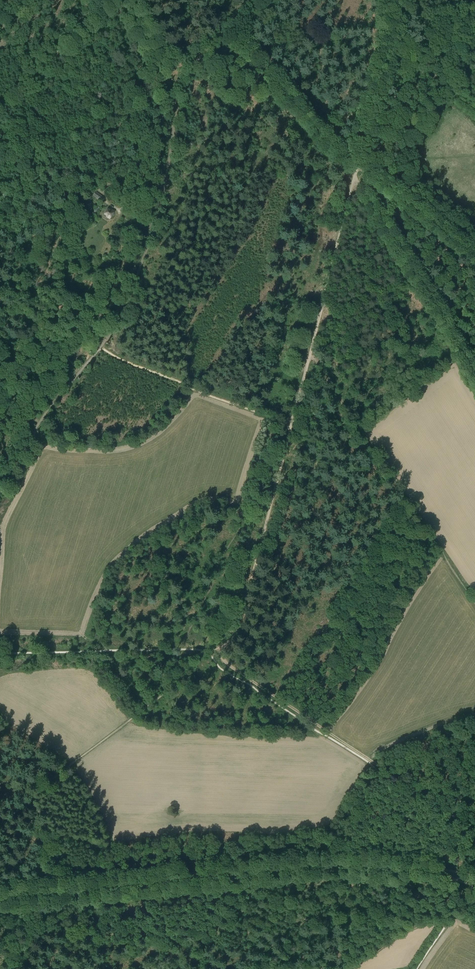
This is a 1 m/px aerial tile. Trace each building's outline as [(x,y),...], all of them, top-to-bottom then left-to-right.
[(106,217),(110,220),(114,211),(111,209),(110,211),(107,209),(104,215),(106,216),(106,217)]
